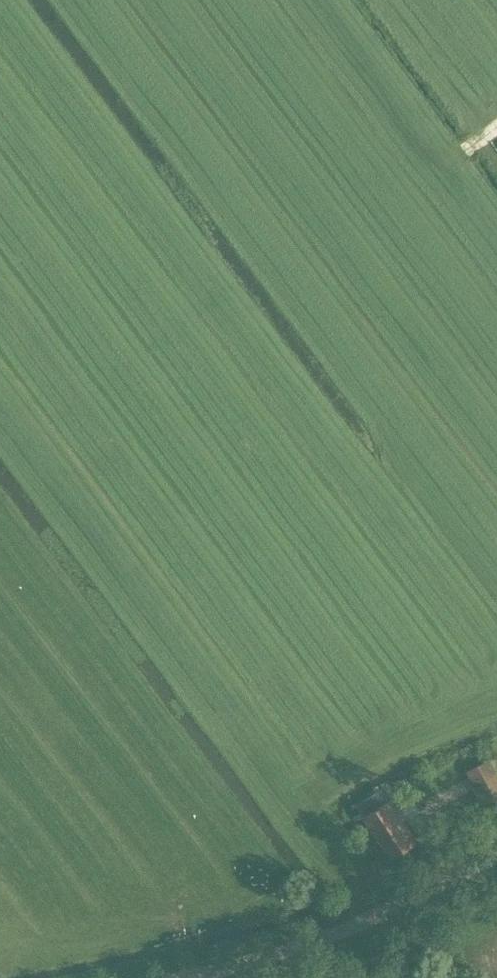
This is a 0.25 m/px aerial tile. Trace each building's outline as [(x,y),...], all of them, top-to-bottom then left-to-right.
[(466,771),(488,814),(496,809),(496,773),(489,759),(466,771)] [(382,789),(358,805),(393,859),(418,842),(391,801),(390,802),(382,789)]
